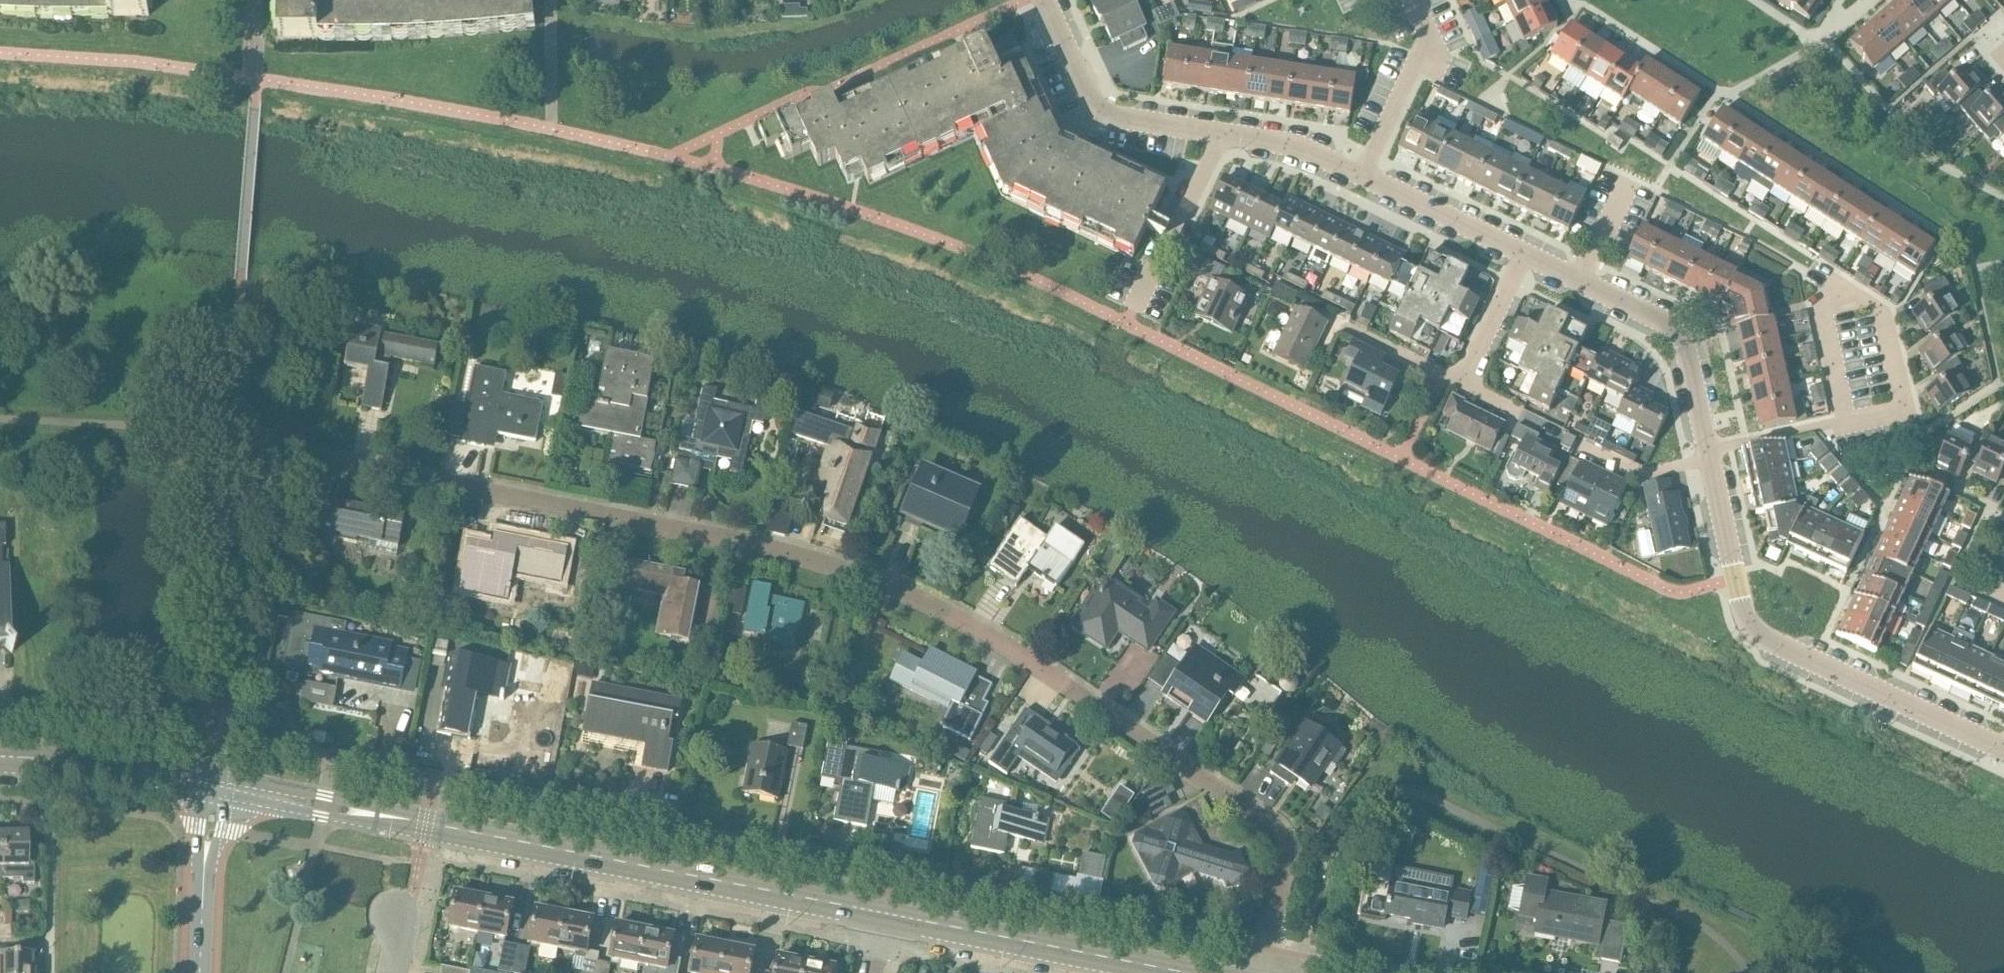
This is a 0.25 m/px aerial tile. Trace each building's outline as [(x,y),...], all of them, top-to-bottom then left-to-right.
[(149,0),(0,0),(0,15),(19,16),(55,17),(149,16),(149,0)] [(532,0),(278,0),(278,37),(364,37),(386,37),(404,36),(425,35),(443,34),(463,33),(491,31),(517,28),(535,26),(532,0)] [(1143,30),(1147,28),(1135,2),(1128,6),(1125,0),(1105,0),(1092,6),(1100,22),(1102,21),(1112,43),(1119,40),(1124,51),(1148,40),(1143,30)] [(1255,0),(1245,0),(1242,1),(1245,9),(1256,4),(1255,0)] [(1548,8),(1544,0),(1516,0),(1504,5),(1513,24),(1548,8)] [(1815,0),(1781,0),(1779,3),(1793,12),(1807,21),(1809,23),(1821,4),(1815,0)] [(1925,0),(1899,0),(1898,1),(1923,29),(1938,16),(1925,0)] [(1954,0),(1925,0),(1938,16),(1955,1),(1954,0)] [(1231,6),(1234,14),(1245,9),(1242,1),(1231,6)] [(1923,29),(1898,1),(1882,15),(1906,44),(1923,29)] [(1189,2),(1187,10),(1198,12),(1200,4),(1189,2)] [(1211,14),(1213,6),(1200,4),(1198,12),(1211,14)] [(1524,43),(1557,28),(1548,8),(1513,24),(1522,44),(1524,43)] [(1475,10),(1464,16),(1467,23),(1479,17),(1475,10)] [(733,12),(725,12),(725,26),(733,26),(733,25),(733,12)] [(1793,12),(1790,17),(1803,26),(1807,21),(1793,12)] [(1985,21),(1977,12),(1970,18),(1978,28),(1985,21)] [(758,17),(758,18),(758,19),(759,20),(760,21),(761,22),(762,22),(763,22),(764,22),(765,21),(766,20),(766,19),(767,18),(767,17),(766,16),(766,15),(765,14),(764,14),(763,13),(762,13),(761,13),(761,14),(760,14),(759,15),(759,16),(758,16),(758,17)] [(1906,44),(1882,15),(1865,29),(1890,58),(1906,44)] [(1186,29),(1194,30),(1196,18),(1188,16),(1186,29)] [(1471,31),(1482,25),(1479,17),(1467,23),(1471,31)] [(1962,25),(1970,34),(1978,28),(1970,18),(1962,25)] [(1208,19),(1206,32),(1214,33),(1216,21),(1208,19)] [(1223,34),(1225,22),(1216,21),(1214,33),(1223,34)] [(1249,26),(1247,38),(1256,40),(1258,27),(1249,26)] [(1264,41),(1266,28),(1258,27),(1256,40),(1264,41)] [(1569,69),(1589,38),(1570,27),(1551,57),(1569,69)] [(1890,58),(1865,29),(1848,44),(1872,73),(1890,58)] [(1290,32),(1288,45),(1297,46),(1299,34),(1290,32)] [(1305,47),(1307,35),(1299,34),(1297,46),(1305,47)] [(1587,80),(1606,50),(1589,38),(1569,69),(1587,80)] [(1331,39),(1329,51),(1338,52),(1340,40),(1331,39)] [(1346,54),(1348,41),(1340,40),(1338,52),(1346,54)] [(1953,49),(1945,40),(1938,46),(1946,56),(1953,49)] [(759,131),(758,131),(762,139),(764,143),(767,151),(778,146),(785,142),(793,160),(810,152),(818,169),(836,161),(844,179),(844,178),(861,170),(865,177),(865,178),(869,188),(974,139),(1001,199),(1030,212),(1125,256),(1132,260),(1133,259),(1146,231),(1146,230),(1150,222),(1151,221),(1152,218),(1153,217),(1160,202),(1162,196),(1166,189),(1160,186),(1129,171),(1115,165),(1066,142),(1061,139),(1053,122),(1053,121),(1029,69),(1022,72),(1020,69),(1009,74),(1003,63),(1015,57),(1008,41),(987,51),(985,47),(967,55),(964,57),(960,59),(959,55),(836,112),(835,109),(832,103),(831,100),(812,109),(814,114),(798,121),(795,114),(794,115),(759,131)] [(1522,44),(1518,46),(1522,54),(1529,48),(1527,42),(1524,43),(1522,44)] [(1212,45),(1211,55),(1205,93),(1226,96),(1232,59),(1233,59),(1234,49),(1212,45)] [(1930,53),(1938,62),(1946,56),(1938,46),(1930,53)] [(1184,90),(1190,52),(1169,49),(1163,86),(1184,90)] [(1497,57),(1493,49),(1482,54),(1485,62),(1497,57)] [(1604,91),(1624,61),(1606,50),(1587,80),(1604,91)] [(1190,52),(1184,90),(1205,93),(1211,55),(1190,52)] [(1246,99),(1252,62),(1233,59),(1232,59),(1226,96),(1246,99)] [(1624,61),(1604,91),(1623,103),(1624,101),(1628,94),(1627,94),(1641,72),(1640,71),(1624,61)] [(1252,62),(1246,99),(1267,103),(1273,65),(1252,62)] [(1645,105),(1664,74),(1646,63),(1640,71),(1641,72),(1627,94),(1628,94),(1624,101),(1629,105),(1634,98),(1645,105)] [(1273,65),(1267,103),(1288,106),(1293,68),(1273,65)] [(1952,112),(1978,90),(1982,86),(1966,67),(1952,80),(1944,71),(1925,87),(1933,97),(1937,94),(1952,112)] [(1293,68),(1288,106),(1308,109),(1314,72),(1293,68)] [(1920,78),(1912,68),(1905,75),(1913,84),(1920,78)] [(1356,79),(1367,81),(1368,73),(1357,71),(1356,78),(1356,79)] [(1541,71),(1531,86),(1549,98),(1559,83),(1541,71)] [(1314,72),(1308,109),(1329,112),(1335,75),(1314,72)] [(1662,116),(1682,86),(1664,74),(1645,105),(1662,116)] [(1356,79),(1356,78),(1335,75),(1329,112),(1350,116),(1356,79)] [(1897,81),(1905,91),(1913,84),(1905,75),(1897,81)] [(1682,86),(1662,116),(1681,128),(1700,97),(1682,86)] [(1953,113),(1959,107),(1965,115),(1982,135),(2003,116),(2003,91),(2000,86),(1986,99),(1978,90),(1952,112),(1953,113)] [(1446,101),(1449,93),(1439,88),(1436,96),(1446,101)] [(1449,93),(1446,101),(1458,107),(1461,99),(1449,93)] [(1568,94),(1561,104),(1568,109),(1575,98),(1568,94)] [(1575,114),(1582,103),(1575,98),(1568,109),(1575,114)] [(1475,115),(1471,124),(1479,128),(1483,119),(1487,112),(1477,107),(1473,114),(1475,115)] [(1721,154),(1741,122),(1723,111),(1703,142),(1721,154)] [(1487,112),(1483,119),(1495,125),(1498,117),(1487,112)] [(1982,135),(1983,135),(1993,126),(1999,134),(2001,136),(2003,133),(2003,116),(1982,135)] [(1418,160),(1434,126),(1415,117),(1398,151),(1418,160)] [(1612,122),(1604,117),(1597,128),(1605,132),(1612,122)] [(1626,118),(1619,129),(1626,134),(1633,123),(1626,118)] [(1738,165),(1758,134),(1741,122),(1721,154),(1738,165)] [(1634,139),(1641,128),(1633,123),(1626,134),(1634,139)] [(1521,137),(1524,130),(1514,125),(1510,132),(1521,137)] [(1436,169),(1453,136),(1434,126),(1418,160),(1436,169)] [(1993,126),(1983,135),(1990,142),(1999,134),(1993,126)] [(1524,130),(1521,137),(1532,143),(1536,135),(1524,130)] [(1756,176),(1776,145),(1758,134),(1738,165),(1756,176)] [(1453,136),(1436,169),(1455,178),(1471,145),(1453,136)] [(1611,136),(1606,144),(1618,152),(1623,144),(1611,136)] [(1662,157),(1669,146),(1662,141),(1655,152),(1662,157)] [(1551,143),(1548,150),(1559,155),(1562,148),(1551,143)] [(1474,188),(1490,154),(1471,145),(1455,178),(1474,188)] [(1756,176),(1752,183),(1769,194),(1774,187),(1794,156),(1776,145),(1756,176)] [(1562,148),(1559,155),(1570,161),(1573,154),(1562,148)] [(1493,197),(1509,163),(1490,154),(1474,188),(1493,197)] [(1791,198),(1811,167),(1794,156),(1774,187),(1791,198)] [(1582,157),(1577,168),(1596,177),(1601,167),(1582,157)] [(1698,165),(1691,160),(1684,171),(1691,175),(1698,165)] [(1511,205),(1527,172),(1509,163),(1493,197),(1511,205)] [(1809,210),(1829,179),(1811,167),(1791,198),(1809,210)] [(1530,215),(1546,181),(1527,172),(1511,205),(1530,215)] [(1229,221),(1244,189),(1224,179),(1209,212),(1229,221)] [(1720,179),(1713,189),(1720,194),(1727,183),(1720,179)] [(1826,221),(1846,190),(1829,179),(1809,210),(1826,221)] [(1549,224),(1565,190),(1546,181),(1530,215),(1549,224)] [(1728,199),(1735,188),(1727,183),(1720,194),(1728,199)] [(1248,231),(1264,198),(1244,189),(1229,221),(1248,231)] [(1569,233),(1585,200),(1565,190),(1549,224),(1569,233)] [(1844,232),(1864,201),(1846,190),(1826,221),(1844,232)] [(1264,198),(1248,231),(1269,241),(1274,231),(1272,231),(1283,208),(1282,207),(1264,198)] [(1292,240),(1307,208),(1287,198),(1282,207),(1283,208),(1272,231),(1274,231),(1292,240)] [(1755,201),(1748,212),(1755,216),(1762,205),(1755,201)] [(1864,201),(1844,232),(1861,244),(1881,212),(1864,201)] [(1663,215),(1664,215),(1659,225),(1666,228),(1677,206),(1669,203),(1663,215)] [(1763,221),(1770,210),(1762,205),(1755,216),(1763,221)] [(1679,222),(1685,210),(1677,206),(1666,228),(1672,231),(1677,221),(1679,222)] [(1311,249),(1327,217),(1307,208),(1292,240),(1311,249)] [(1879,255),(1899,224),(1881,212),(1861,244),(1879,255)] [(1331,259),(1346,227),(1327,217),(1311,249),(1331,259)] [(1707,221),(1701,233),(1708,237),(1714,225),(1707,221)] [(1790,223),(1783,234),(1790,239),(1797,228),(1790,223)] [(1896,266),(1916,235),(1899,224),(1879,255),(1896,266)] [(1714,225),(1708,237),(1716,241),(1722,229),(1714,225)] [(1350,268),(1366,236),(1346,227),(1331,259),(1350,268)] [(1798,243),(1805,233),(1797,228),(1790,239),(1798,243)] [(1646,271),(1661,238),(1642,229),(1626,261),(1646,271)] [(1916,235),(1896,266),(1915,278),(1935,246),(1916,235)] [(1370,278),(1372,274),(1386,246),(1366,236),(1350,268),(1370,278)] [(1203,245),(1200,252),(1211,257),(1215,250),(1213,249),(1216,242),(1207,237),(1203,245)] [(1664,280),(1667,274),(1680,247),(1661,238),(1646,271),(1664,280)] [(1745,240),(1739,252),(1746,255),(1752,244),(1745,240)] [(1400,265),(1401,266),(1406,255),(1386,246),(1372,274),(1370,278),(1388,287),(1389,286),(1390,287),(1400,265)] [(1826,246),(1819,257),(1825,261),(1832,250),(1826,246)] [(1683,289),(1690,274),(1699,256),(1680,247),(1667,274),(1664,280),(1683,289)] [(1226,256),(1215,251),(1215,250),(1211,257),(1223,262),(1226,256)] [(1832,250),(1825,261),(1832,266),(1839,255),(1832,250)] [(1946,253),(1934,262),(1943,274),(1955,265),(1946,253)] [(1195,255),(1187,271),(1210,282),(1194,315),(1232,333),(1248,299),(1218,285),(1225,270),(1195,255)] [(1469,275),(1444,263),(1428,255),(1418,274),(1401,266),(1400,265),(1390,287),(1389,286),(1388,287),(1379,305),(1399,315),(1389,334),(1430,354),(1440,335),(1459,344),(1468,325),(1469,324),(1477,309),(1479,304),(1459,294),(1469,275)] [(1702,298),(1713,274),(1718,265),(1699,256),(1690,274),(1683,289),(1702,298)] [(1250,275),(1251,274),(1253,269),(1242,264),(1239,270),(1250,275)] [(1702,298),(1720,306),(1721,307),(1734,278),(1735,279),(1737,274),(1718,265),(1713,274),(1702,298)] [(1861,268),(1854,279),(1861,283),(1867,273),(1861,268)] [(1253,269),(1251,274),(1250,275),(1262,281),(1265,275),(1253,269)] [(1868,288),(1875,277),(1867,273),(1861,283),(1868,288)] [(1285,274),(1282,280),(1293,285),(1297,279),(1285,274)] [(1762,292),(1735,279),(1734,278),(1721,307),(1720,306),(1717,312),(1729,318),(1731,330),(1737,329),(1737,328),(1768,322),(1768,321),(1762,292)] [(1297,279),(1293,285),(1305,291),(1308,284),(1297,279)] [(1950,318),(1950,319),(1960,313),(1947,293),(1951,290),(1943,279),(1922,293),(1929,303),(1912,313),(1926,334),(1928,332),(1950,318)] [(1291,309),(1298,295),(1276,284),(1269,298),(1291,309)] [(1904,296),(1896,291),(1889,302),(1897,307),(1904,296)] [(1324,292),(1321,299),(1332,304),(1336,298),(1324,292)] [(1336,298),(1332,304),(1344,310),(1345,310),(1348,304),(1347,303),(1336,298)] [(1477,309),(1469,324),(1474,326),(1482,311),(1477,309)] [(1296,310),(1273,355),(1304,371),(1327,325),(1296,310)] [(1578,402),(1588,383),(1586,383),(1596,361),(1595,361),(1596,360),(1578,352),(1588,332),(1547,313),(1538,332),(1518,323),(1499,363),(1518,373),(1509,392),(1549,412),(1558,392),(1569,397),(1578,402)] [(1794,315),(1796,324),(1808,321),(1807,313),(1794,315)] [(1359,318),(1356,325),(1367,330),(1371,324),(1370,323),(1361,319),(1359,318)] [(1950,318),(1928,332),(1935,343),(1919,353),(1932,374),(1935,372),(1956,358),(1957,359),(1966,353),(1953,332),(1957,329),(1950,319),(1950,318)] [(1742,349),(1778,341),(1773,320),(1768,321),(1768,322),(1737,328),(1737,329),(1742,349)] [(383,331),(353,325),(345,368),(369,372),(362,408),(382,412),(390,370),(392,359),(435,368),(439,346),(382,335),(383,331)] [(1746,369),(1782,361),(1778,341),(1742,349),(1746,369)] [(1354,343),(1346,359),(1356,364),(1345,388),(1367,399),(1362,409),(1380,417),(1399,378),(1374,366),(1379,355),(1354,343)] [(1984,345),(1974,347),(1975,354),(1979,357),(1986,355),(1984,345)] [(465,346),(462,359),(475,361),(477,348),(465,346)] [(1814,346),(1801,348),(1803,357),(1816,354),(1814,346)] [(1601,350),(1596,360),(1595,361),(1596,361),(1586,383),(1588,383),(1606,392),(1621,360),(1601,350)] [(585,419),(581,418),(579,428),(611,435),(606,463),(651,471),(657,443),(641,440),(648,401),(655,362),(607,353),(600,392),(606,393),(603,404),(599,404),(588,402),(585,419)] [(1805,365),(1817,362),(1816,354),(1803,357),(1805,365)] [(1956,358),(1935,372),(1941,382),(1925,393),(1938,413),(1971,392),(1959,372),(1963,369),(1957,359),(1956,358)] [(1633,387),(1642,370),(1621,360),(1606,392),(1625,401),(1626,402),(1633,387)] [(1751,389),(1787,382),(1782,361),(1746,369),(1751,389)] [(536,443),(544,403),(503,395),(507,374),(475,368),(468,407),(453,404),(446,437),(461,440),(461,444),(465,445),(465,444),(484,448),(487,433),(536,443)] [(829,411),(835,394),(825,391),(826,387),(809,382),(807,386),(801,384),(796,400),(807,404),(806,408),(817,412),(818,407),(829,411)] [(1755,410),(1791,402),(1787,382),(1751,389),(1755,410)] [(1823,386),(1810,389),(1812,397),(1824,394),(1823,386)] [(1633,387),(1626,402),(1625,401),(1616,418),(1635,428),(1636,427),(1637,428),(1647,406),(1649,406),(1653,397),(1633,387)] [(677,461),(672,485),(696,490),(701,469),(715,472),(718,460),(732,463),(729,473),(742,475),(750,437),(754,423),(764,425),(769,403),(758,400),(756,410),(728,404),(714,401),(716,391),(704,388),(695,427),(692,440),(682,438),(677,461)] [(1814,406),(1826,403),(1824,394),(1812,397),(1814,406)] [(1452,396),(1442,415),(1454,421),(1448,432),(1489,453),(1486,460),(1497,465),(1508,441),(1498,437),(1504,425),(1464,405),(1465,402),(1463,401),(1452,396)] [(1569,397),(1562,410),(1572,415),(1578,402),(1569,397)] [(1791,402),(1755,410),(1760,431),(1796,423),(1807,421),(1802,400),(1791,402)] [(1631,437),(1630,438),(1652,449),(1668,416),(1649,406),(1647,406),(1637,428),(1636,427),(1635,428),(1631,437)] [(847,527),(872,456),(874,457),(882,433),(858,424),(855,432),(800,413),(792,436),(828,448),(814,490),(824,494),(819,510),(829,513),(827,520),(847,527)] [(1585,436),(1588,429),(1577,424),(1574,431),(1585,436)] [(1522,443),(1516,456),(1514,455),(1506,471),(1508,478),(1515,481),(1524,478),(1526,474),(1539,480),(1534,490),(1547,496),(1560,469),(1549,463),(1555,451),(1537,442),(1540,436),(1517,425),(1511,438),(1522,443)] [(1588,429),(1585,436),(1596,442),(1600,435),(1588,429)] [(1976,465),(1990,436),(1987,443),(1976,437),(1974,442),(1952,432),(1935,468),(1958,479),(1966,461),(1976,465)] [(1567,436),(1561,447),(1570,452),(1576,440),(1567,436)] [(1976,465),(1972,473),(1996,484),(2003,466),(2003,443),(1990,436),(1976,465)] [(1785,442),(1742,451),(1742,453),(1746,473),(1790,464),(1789,463),(1785,442)] [(1810,454),(1816,462),(1828,452),(1821,445),(1810,454)] [(1614,447),(1610,453),(1621,458),(1625,452),(1614,447)] [(1633,464),(1636,458),(1625,452),(1621,458),(1633,464)] [(1827,474),(1838,464),(1831,456),(1820,467),(1827,474)] [(1582,463),(1561,507),(1606,529),(1627,485),(1582,463)] [(1790,464),(1746,473),(1747,474),(1751,493),(1751,494),(1794,485),(1790,464)] [(1837,486),(1848,476),(1841,468),(1830,478),(1837,486)] [(917,484),(904,514),(959,537),(980,489),(952,477),(945,495),(917,484)] [(1902,499),(1940,517),(1949,497),(1911,479),(1902,499)] [(1840,490),(1847,497),(1858,488),(1852,480),(1840,490)] [(1644,488),(1658,555),(1689,549),(1678,496),(1672,497),(1668,483),(1644,488)] [(1794,485),(1751,494),(1753,506),(1756,505),(1757,514),(1755,514),(1756,515),(1764,514),(1764,513),(1796,506),(1804,510),(1809,498),(1802,495),(1797,496),(1794,485)] [(790,491),(778,488),(767,530),(787,535),(792,516),(785,514),(790,491)] [(1857,509),(1868,499),(1862,491),(1850,501),(1857,509)] [(1804,510),(1786,547),(1787,548),(1788,545),(1796,549),(1794,551),(1806,557),(1823,519),(1813,514),(1819,503),(1809,498),(1804,510)] [(1940,517),(1902,499),(1893,519),(1931,537),(1940,517)] [(399,546),(404,517),(327,502),(324,518),(313,515),(307,546),(334,551),(336,539),(357,543),(358,539),(370,541),(368,551),(396,556),(398,546),(399,546)] [(1010,503),(999,519),(1009,526),(1020,510),(1010,503)] [(1796,506),(1764,513),(1764,514),(1770,544),(1779,542),(1787,545),(1786,547),(1804,510),(1796,506)] [(1967,513),(1961,526),(1970,531),(1977,517),(1967,513)] [(1825,566),(1843,528),(1823,519),(1806,557),(1825,566)] [(1931,537),(1893,519),(1884,539),(1922,556),(1931,537)] [(1056,589),(1085,547),(1056,527),(1048,539),(1020,520),(988,567),(1017,587),(1029,568),(1056,587),(1055,588),(1056,589)] [(4,647),(12,654),(13,652),(6,645),(6,641),(13,633),(6,625),(5,568),(9,568),(9,565),(0,565),(0,547),(5,547),(5,525),(0,525),(0,647),(4,647)] [(1846,575),(1863,537),(1843,528),(1825,566),(1846,575)] [(1958,532),(1952,546),(1961,551),(1967,537),(1958,532)] [(471,543),(461,592),(508,602),(513,575),(548,582),(560,584),(561,582),(567,549),(504,537),(501,549),(493,547),(471,543)] [(1922,556),(1884,539),(1875,558),(1913,575),(1922,556)] [(1110,550),(1097,569),(1104,574),(1117,555),(1110,550)] [(1949,552),(1943,566),(1952,570),(1958,556),(1949,552)] [(1913,575),(1875,558),(1866,577),(1904,595),(1913,575)] [(630,562),(625,591),(663,599),(656,636),(689,643),(701,584),(685,581),(686,573),(630,562)] [(1940,572),(1934,585),(1943,590),(1949,576),(1940,572)] [(1904,595),(1866,577),(1857,597),(1895,615),(1904,595)] [(1136,603),(1107,583),(1096,599),(1093,597),(1084,610),(1087,612),(1078,626),(1076,629),(1106,648),(1119,629),(1133,639),(1132,640),(1148,651),(1173,614),(1157,603),(1149,615),(1135,605),(1136,603)] [(753,585),(744,633),(764,637),(764,643),(796,649),(804,604),(770,598),(772,589),(753,585)] [(730,587),(725,614),(742,617),(747,590),(730,587)] [(1950,587),(1946,597),(1966,606),(1971,597),(1950,587)] [(1931,591),(1924,605),(1934,609),(1940,595),(1931,591)] [(1895,615),(1857,597),(1848,616),(1886,634),(1895,615)] [(1985,615),(1990,606),(1976,599),(1972,609),(1985,615)] [(1990,606),(1985,615),(2003,624),(2003,612),(1990,606)] [(1915,625),(1925,629),(1931,615),(1922,611),(1915,625)] [(347,625),(295,615),(292,626),(285,663),(308,668),(308,669),(309,669),(310,668),(321,670),(321,675),(340,679),(341,677),(352,679),(353,675),(385,681),(383,687),(401,691),(409,650),(345,638),(347,625)] [(1886,634),(1848,616),(1838,637),(1876,654),(1886,634)] [(1931,629),(1912,669),(1914,670),(1931,678),(1932,678),(1933,679),(1951,638),(1931,629)] [(1906,644),(1916,648),(1922,635),(1913,630),(1906,644)] [(1951,638),(1933,679),(1934,679),(1951,687),(1952,687),(1952,688),(1971,647),(1975,639),(1974,639),(1955,630),(1951,638)] [(466,642),(464,650),(477,652),(479,644),(466,642)] [(1246,679),(1197,646),(1163,696),(1206,725),(1227,695),(1233,698),(1246,679)] [(1971,647),(1952,688),(1954,688),(1971,696),(1972,697),(1991,656),(1971,647)] [(923,665),(903,655),(890,680),(931,701),(934,694),(954,704),(942,728),(969,741),(981,718),(976,716),(992,685),(954,666),(956,663),(931,650),(923,665)] [(1897,664),(1906,668),(1913,655),(1903,650),(1897,664)] [(479,695),(511,701),(516,676),(510,675),(512,666),(452,655),(452,657),(448,656),(442,690),(445,690),(437,733),(470,740),(479,695)] [(1972,697),(1983,702),(1984,699),(1992,703),(1991,705),(2003,678),(2003,662),(1991,656),(1972,697)] [(579,665),(576,677),(593,680),(595,668),(579,665)] [(1280,683),(1280,685),(1280,686),(1280,688),(1281,689),(1282,691),(1283,692),(1284,693),(1286,693),(1287,694),(1289,694),(1291,694),(1292,693),(1294,693),(1295,692),(1296,691),(1297,689),(1298,688),(1298,686),(1298,685),(1298,683),(1298,681),(1297,680),(1296,679),(1295,678),(1294,677),(1293,676),(1291,675),(1290,675),(1288,675),(1287,675),(1285,676),(1284,677),(1283,678),(1282,679),(1281,680),(1280,682),(1280,683)] [(1991,705),(1992,706),(1993,703),(2000,707),(1999,709),(2002,711),(2003,711),(2003,678),(1991,705)] [(668,773),(673,744),(669,743),(674,720),(679,721),(682,701),(593,684),(585,729),(647,741),(642,768),(668,773)] [(1026,710),(989,764),(1007,776),(1008,775),(1005,773),(1018,753),(1051,776),(1062,760),(1070,765),(1080,751),(1038,722),(1035,726),(1022,718),(1027,711),(1026,710)] [(833,721),(822,779),(835,781),(841,783),(841,786),(834,821),(867,828),(872,802),(893,806),(896,792),(900,793),(905,767),(878,762),(879,755),(845,748),(846,743),(850,743),(853,725),(833,721)] [(1304,724),(1270,774),(1288,786),(1294,777),(1311,789),(1329,762),(1336,767),(1346,752),(1336,745),(1339,741),(1338,735),(1316,721),(1311,722),(1308,726),(1304,724)] [(792,724),(787,747),(803,750),(808,727),(792,724)] [(991,735),(984,745),(991,749),(997,739),(991,735)] [(788,751),(754,745),(744,792),(736,791),(736,792),(778,800),(788,751)] [(957,747),(952,756),(965,763),(970,754),(957,747)] [(981,799),(971,849),(1005,855),(1008,837),(1045,844),(1050,820),(1037,817),(1022,814),(1023,808),(1015,806),(981,799)] [(1109,803),(1101,815),(1115,824),(1123,813),(1109,803)] [(1136,837),(1133,846),(1158,892),(1194,873),(1225,882),(1228,888),(1245,879),(1248,870),(1238,853),(1232,856),(1201,847),(1185,815),(1179,814),(1136,837)] [(28,855),(28,834),(1,834),(1,868),(2,868),(2,880),(22,880),(22,884),(34,884),(34,855),(28,855)] [(891,844),(889,857),(903,860),(905,846),(891,844)] [(1106,858),(1085,854),(1080,877),(1102,881),(1106,858)] [(1392,884),(1386,914),(1415,920),(1416,918),(1423,919),(1422,925),(1442,929),(1445,917),(1445,916),(1464,920),(1465,920),(1466,915),(1486,919),(1498,857),(1483,854),(1474,897),(1470,896),(1470,893),(1447,889),(1447,891),(1446,894),(1392,883),(1392,884)] [(1621,965),(1628,926),(1603,921),(1605,909),(1545,897),(1548,882),(1527,878),(1520,916),(1539,920),(1536,933),(1597,945),(1594,960),(1600,961),(1600,960),(1618,964),(1618,965),(1621,965)] [(477,935),(485,899),(457,893),(450,930),(477,935)] [(485,899),(477,935),(506,941),(513,904),(485,899)] [(558,951),(566,914),(537,909),(530,946),(558,951)] [(587,951),(593,920),(566,914),(558,951),(575,955),(574,960),(584,962),(582,972),(595,972),(597,962),(598,962),(600,953),(587,951)] [(639,967),(646,930),(618,925),(611,962),(639,967)] [(11,939),(11,926),(5,926),(0,926),(0,939),(11,939)] [(639,967),(647,969),(647,972),(679,972),(681,960),(670,958),(671,950),(674,936),(646,930),(639,967)] [(727,946),(699,941),(692,972),(721,972),(727,946)] [(517,946),(504,943),(498,972),(504,972),(512,972),(517,946)] [(512,972),(526,972),(531,949),(517,946),(512,972)] [(721,972),(750,972),(754,952),(727,946),(721,972)] [(32,955),(30,955),(0,955),(0,972),(32,972),(32,955)] [(806,962),(779,957),(776,972),(804,972),(806,962)] [(595,972),(610,972),(611,965),(598,962),(597,962),(595,972)] [(806,962),(804,972),(834,972),(835,968),(806,962)]
